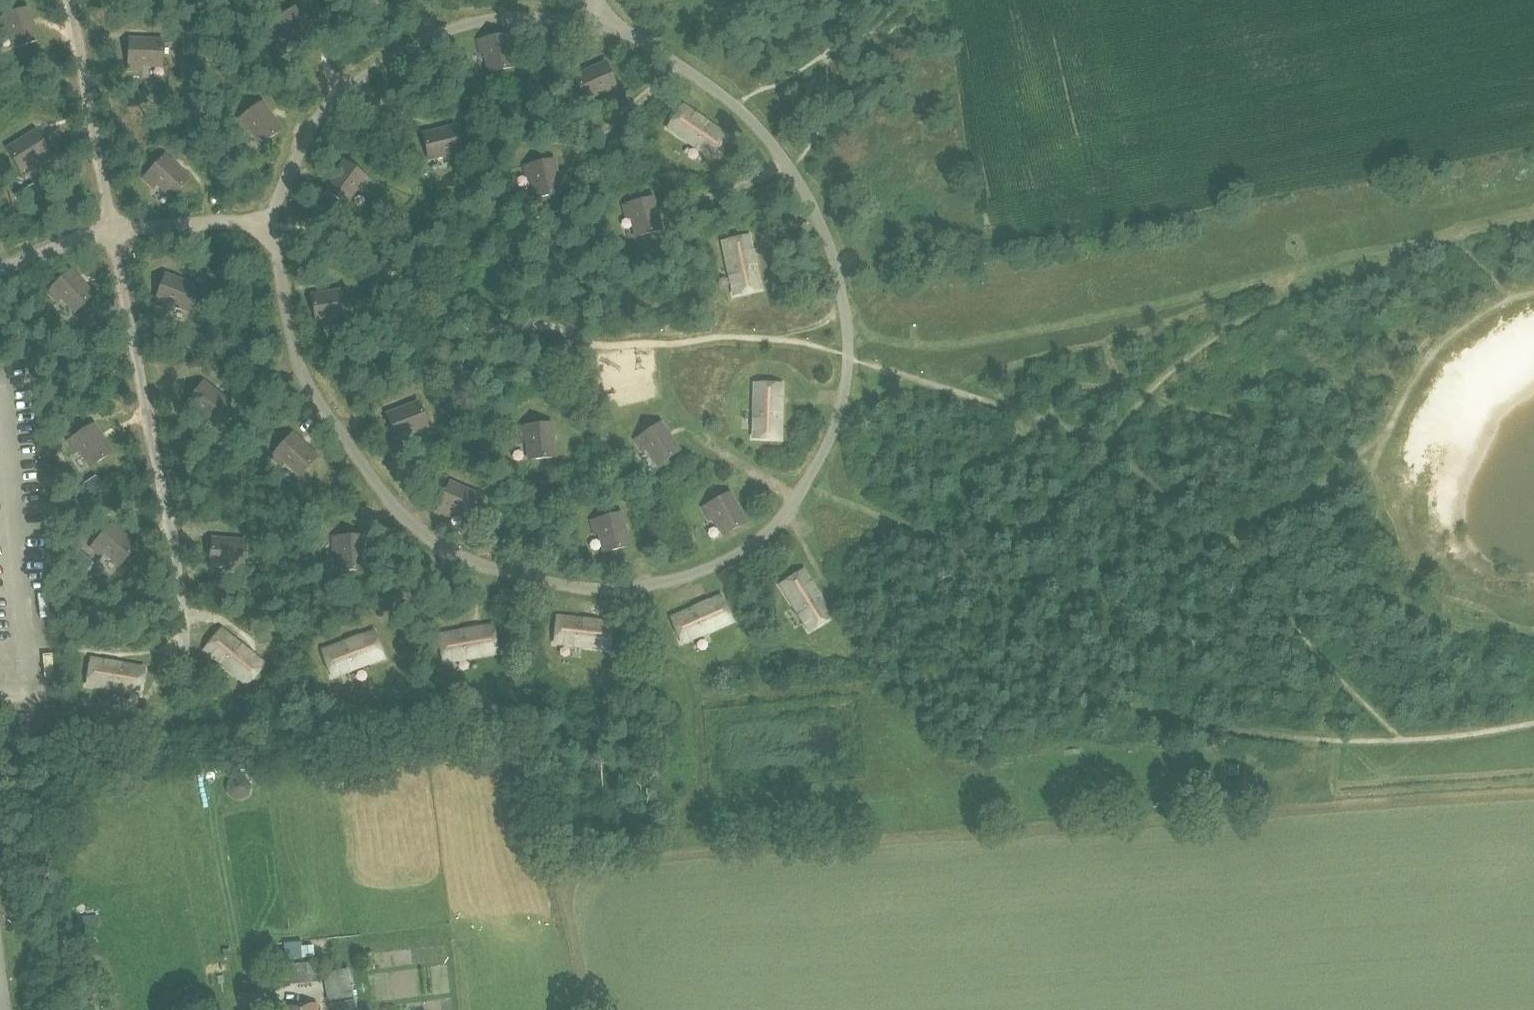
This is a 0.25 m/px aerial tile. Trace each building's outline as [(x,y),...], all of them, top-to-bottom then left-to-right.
[(283,33),(294,49),(315,34),(296,6),(270,24),(279,36),(283,33)] [(14,48),(39,39),(27,7),(0,17),(0,23),(3,31),(7,30),(14,48)] [(485,53),(489,72),(515,67),(508,33),(478,39),(481,54),(485,53)] [(143,65),(163,66),(164,40),(129,38),(128,70),(143,70),(143,65)] [(575,75),(585,100),(603,92),(605,96),(618,90),(606,62),(575,75)] [(249,129),(261,145),(282,129),(262,101),(237,120),(245,131),(249,129)] [(684,105),(668,127),(712,158),(728,136),(684,105)] [(423,133),(429,159),(448,154),(449,159),(463,156),(456,126),(423,133)] [(7,148),(21,170),(38,160),(40,164),(53,157),(36,130),(7,148)] [(157,184),(172,197),(190,178),(165,155),(143,178),(154,187),(157,184)] [(532,178),(536,198),(561,192),(554,159),(524,165),(527,179),(532,178)] [(325,188),(346,204),(358,188),(362,191),(370,179),(346,161),(325,188)] [(40,189),(36,189),(30,192),(35,201),(44,196),(40,189)] [(631,217),(636,237),(662,230),(653,197),(623,205),(627,219),(631,217)] [(749,236),(723,242),(734,294),(761,288),(749,236)] [(61,298),(75,312),(94,294),(70,269),(48,291),(58,301),(61,298)] [(170,304),(188,311),(197,286),(165,274),(154,303),(168,308),(170,304)] [(311,295),(316,321),(335,317),(336,322),(351,320),(345,289),(311,295)] [(189,338),(187,335),(180,332),(177,342),(186,345),(189,338)] [(199,411),(215,423),(231,402),(203,381),(185,406),(196,415),(199,411)] [(782,384),(755,383),(754,437),(780,438),(782,384)] [(410,433),(428,426),(419,401),(387,414),(398,443),(412,438),(410,433)] [(647,449),(658,465),(680,451),(661,422),(635,439),(643,451),(647,449)] [(80,450),(90,466),(112,452),(94,423),(68,440),(76,452),(80,450)] [(527,440),(529,459),(555,457),(552,423),(521,426),(522,440),(527,440)] [(285,462),(300,476),(317,456),(292,433),(271,456),(282,466),(285,462)] [(452,511),(470,519),(481,495),(450,481),(437,510),(450,516),(452,511)] [(94,490),(90,490),(84,493),(89,502),(98,497),(94,490)] [(714,517),(723,535),(746,522),(730,492),(703,507),(709,520),(714,517)] [(599,533),(604,552),(630,545),(621,512),(591,520),(595,534),(599,533)] [(105,553),(119,566),(137,546),(112,523),(91,546),(102,556),(105,553)] [(330,536),(330,563),(350,562),(350,567),(365,566),(364,535),(330,536)] [(212,538),(210,564),(230,566),(229,570),(244,571),(246,540),(212,538)] [(76,563),(76,559),(70,554),(63,561),(71,568),(76,563)] [(804,570),(781,584),(809,630),(832,616),(804,570)] [(672,617),(682,642),(732,621),(721,596),(672,617)] [(558,616),(555,643),(608,649),(611,622),(558,616)] [(440,635),(444,661),(497,652),(493,625),(440,635)] [(222,629),(205,650),(247,684),(263,663),(222,629)] [(323,650),(333,675),(383,657),(374,632),(323,650)] [(92,658),(87,685),(140,694),(145,667),(92,658)] [(28,721),(28,713),(18,714),(18,722),(28,721)] [(1229,765),(1229,775),(1239,775),(1239,764),(1229,765)] [(318,959),(317,946),(294,947),(294,960),(318,959)] [(318,963),(288,967),(290,987),(320,982),(318,963)] [(327,978),(330,1002),(354,999),(351,975),(327,978)] [(331,1005),(331,1009),(356,1009),(355,1002),(331,1005)]
